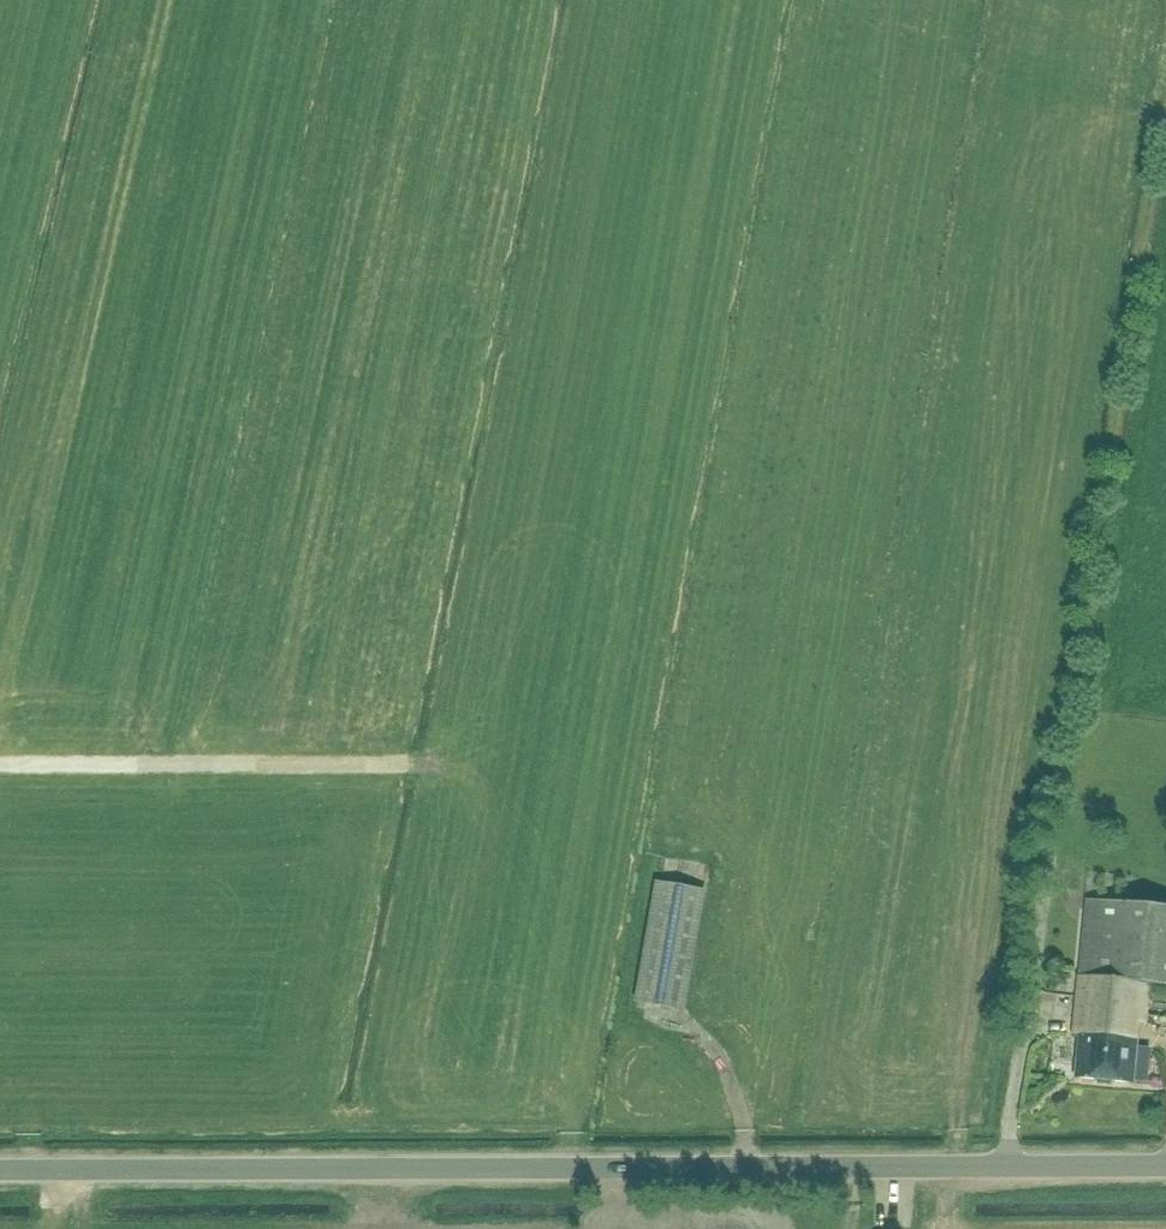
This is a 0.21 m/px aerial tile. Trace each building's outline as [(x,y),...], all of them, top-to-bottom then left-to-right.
[(683,1009),(703,890),(656,882),(635,1001),(683,1009)] [(1085,900),(1079,976),(1073,1034),(1080,1035),(1076,1075),(1131,1081),(1137,1024),(1143,1024),(1147,984),(1160,986),(1165,935),(1165,907),(1085,900)]
